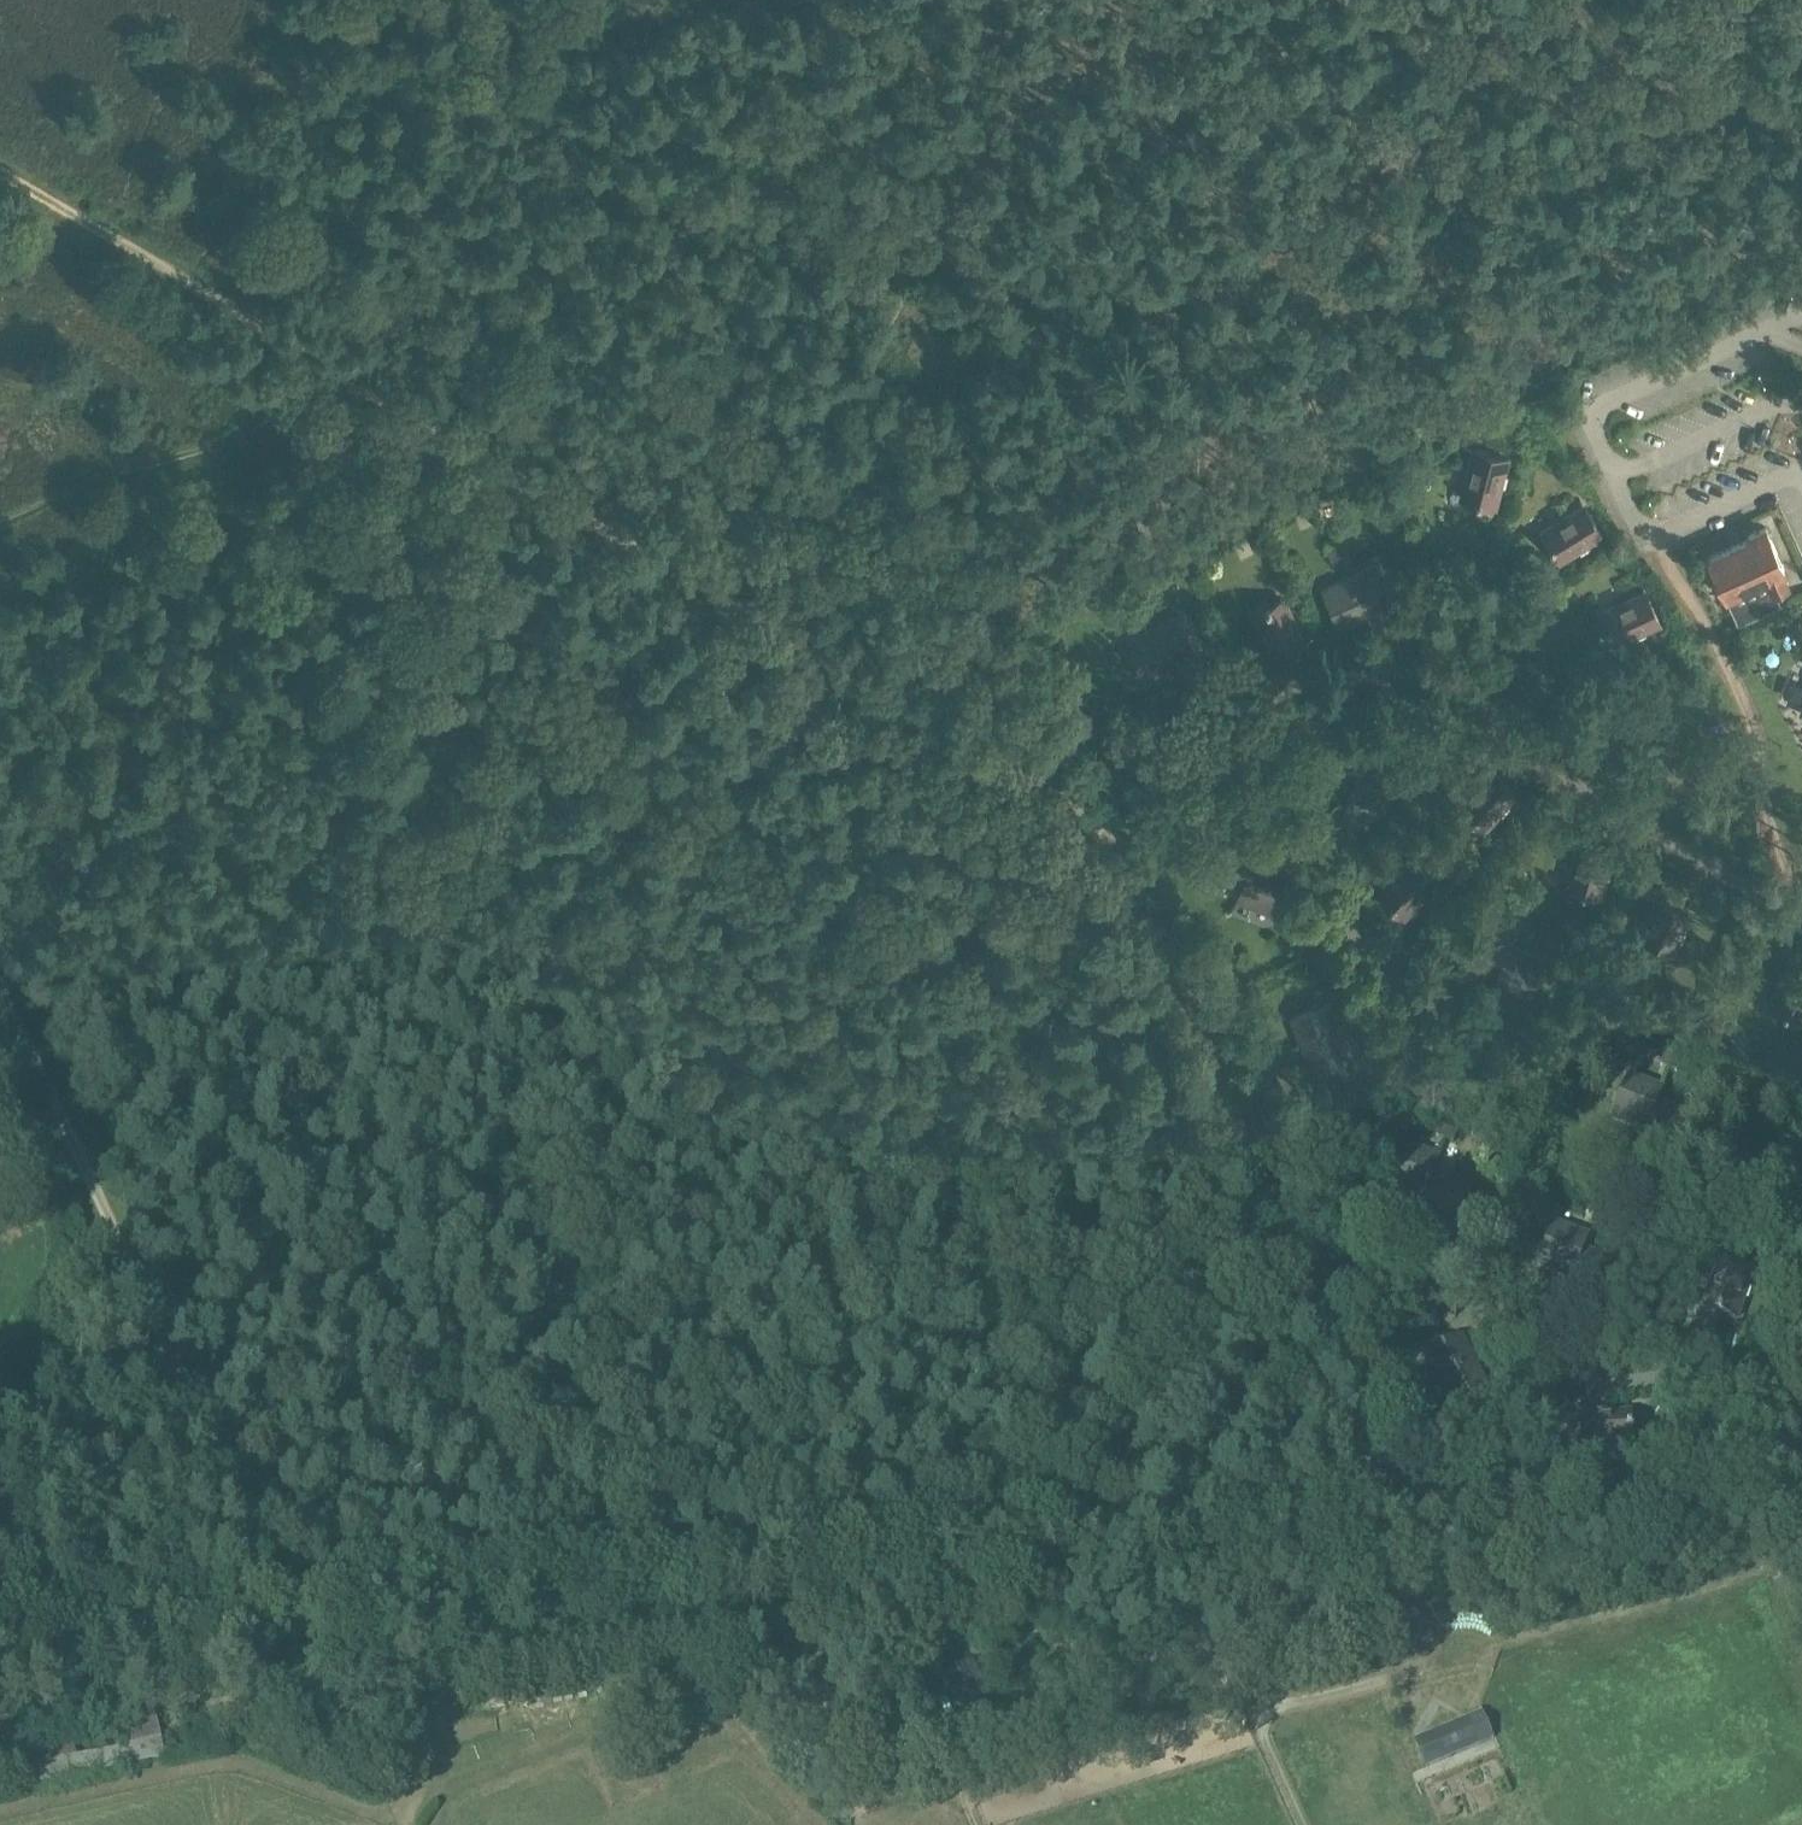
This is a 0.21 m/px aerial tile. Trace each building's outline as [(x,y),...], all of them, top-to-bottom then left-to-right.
[(1474,450),(1461,498),(1495,507),(1508,459),(1474,450)] [(1584,505),(1542,532),(1560,561),(1603,535),(1584,505)] [(1750,536),(1708,556),(1740,624),(1785,603),(1779,592),(1795,584),(1767,524),(1749,532),(1750,536)] [(1349,575),(1365,611),(1392,598),(1376,563),(1349,575)] [(1323,588),(1339,623),(1365,611),(1349,575),(1323,588)] [(1600,613),(1615,644),(1661,623),(1646,591),(1600,613)] [(1252,614),(1273,659),(1305,644),(1284,599),(1252,614)] [(1491,769),(1458,808),(1485,830),(1517,791),(1491,769)] [(1581,840),(1567,888),(1600,898),(1614,850),(1581,840)] [(1287,868),(1255,856),(1243,886),(1242,886),(1237,899),(1271,912),(1287,868)] [(1378,894),(1405,917),(1437,878),(1410,856),(1378,894)] [(1658,900),(1637,945),(1669,960),(1690,914),(1658,900)] [(1510,945),(1509,945),(1497,975),(1492,988),(1525,1001),(1542,957),(1510,945)] [(1291,1017),(1301,1044),(1341,1029),(1330,1002),(1291,1017)] [(1341,1029),(1301,1044),(1312,1072),(1351,1056),(1341,1029)] [(1612,1119),(1644,1131),(1644,1132),(1656,1102),(1662,1089),(1628,1076),(1612,1119)] [(1688,1114),(1656,1102),(1644,1132),(1644,1131),(1639,1145),(1672,1158),(1688,1114)] [(1388,1188),(1420,1200),(1421,1200),(1432,1171),(1433,1171),(1438,1157),(1405,1145),(1388,1188)] [(1801,1194),(1801,1169),(1790,1179),(1801,1194)] [(1465,1183),(1433,1171),(1432,1171),(1421,1200),(1420,1200),(1415,1214),(1449,1226),(1465,1183)] [(4,1172),(0,1172),(0,1222),(9,1221),(4,1172)] [(1555,1223),(1538,1266),(1570,1278),(1571,1279),(1582,1249),(1583,1249),(1588,1236),(1555,1223)] [(1583,1249),(1582,1249),(1571,1279),(1570,1278),(1565,1292),(1598,1305),(1615,1261),(1583,1249)] [(1719,1260),(1703,1308),(1736,1319),(1752,1272),(1719,1260)] [(1463,1334),(1422,1355),(1436,1382),(1476,1362),(1463,1334)] [(1476,1362),(1436,1382),(1450,1409),(1489,1389),(1476,1362)] [(1579,1416),(1582,1451),(1632,1447),(1629,1413),(1579,1416)] [(166,1758),(155,1711),(12,1741),(22,1788),(166,1758)]
